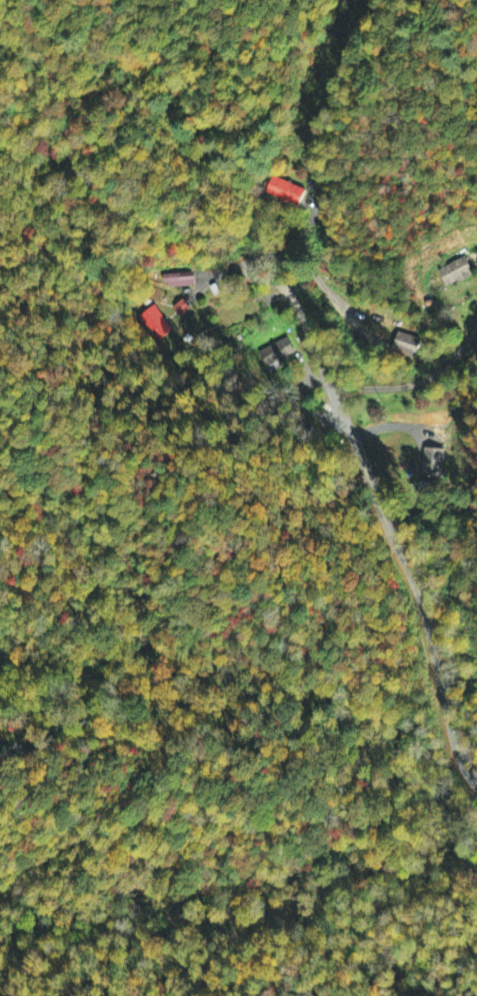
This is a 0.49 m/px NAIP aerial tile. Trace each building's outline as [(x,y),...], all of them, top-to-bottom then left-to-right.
[(265,194),(297,209),(305,192),(273,177),(265,194)] [(446,290),(473,276),(464,258),(437,271),(446,290)] [(163,276),(163,288),(193,288),(193,275),(163,276)] [(180,319),(190,310),(181,300),(171,309),(180,319)] [(138,317),(156,344),(172,332),(153,306),(138,317)] [(421,341),(398,333),(392,353),(415,360),(421,341)] [(295,355),(286,339),(258,353),(266,369),(295,355)] [(421,478),(439,480),(443,451),(425,449),(421,478)]
